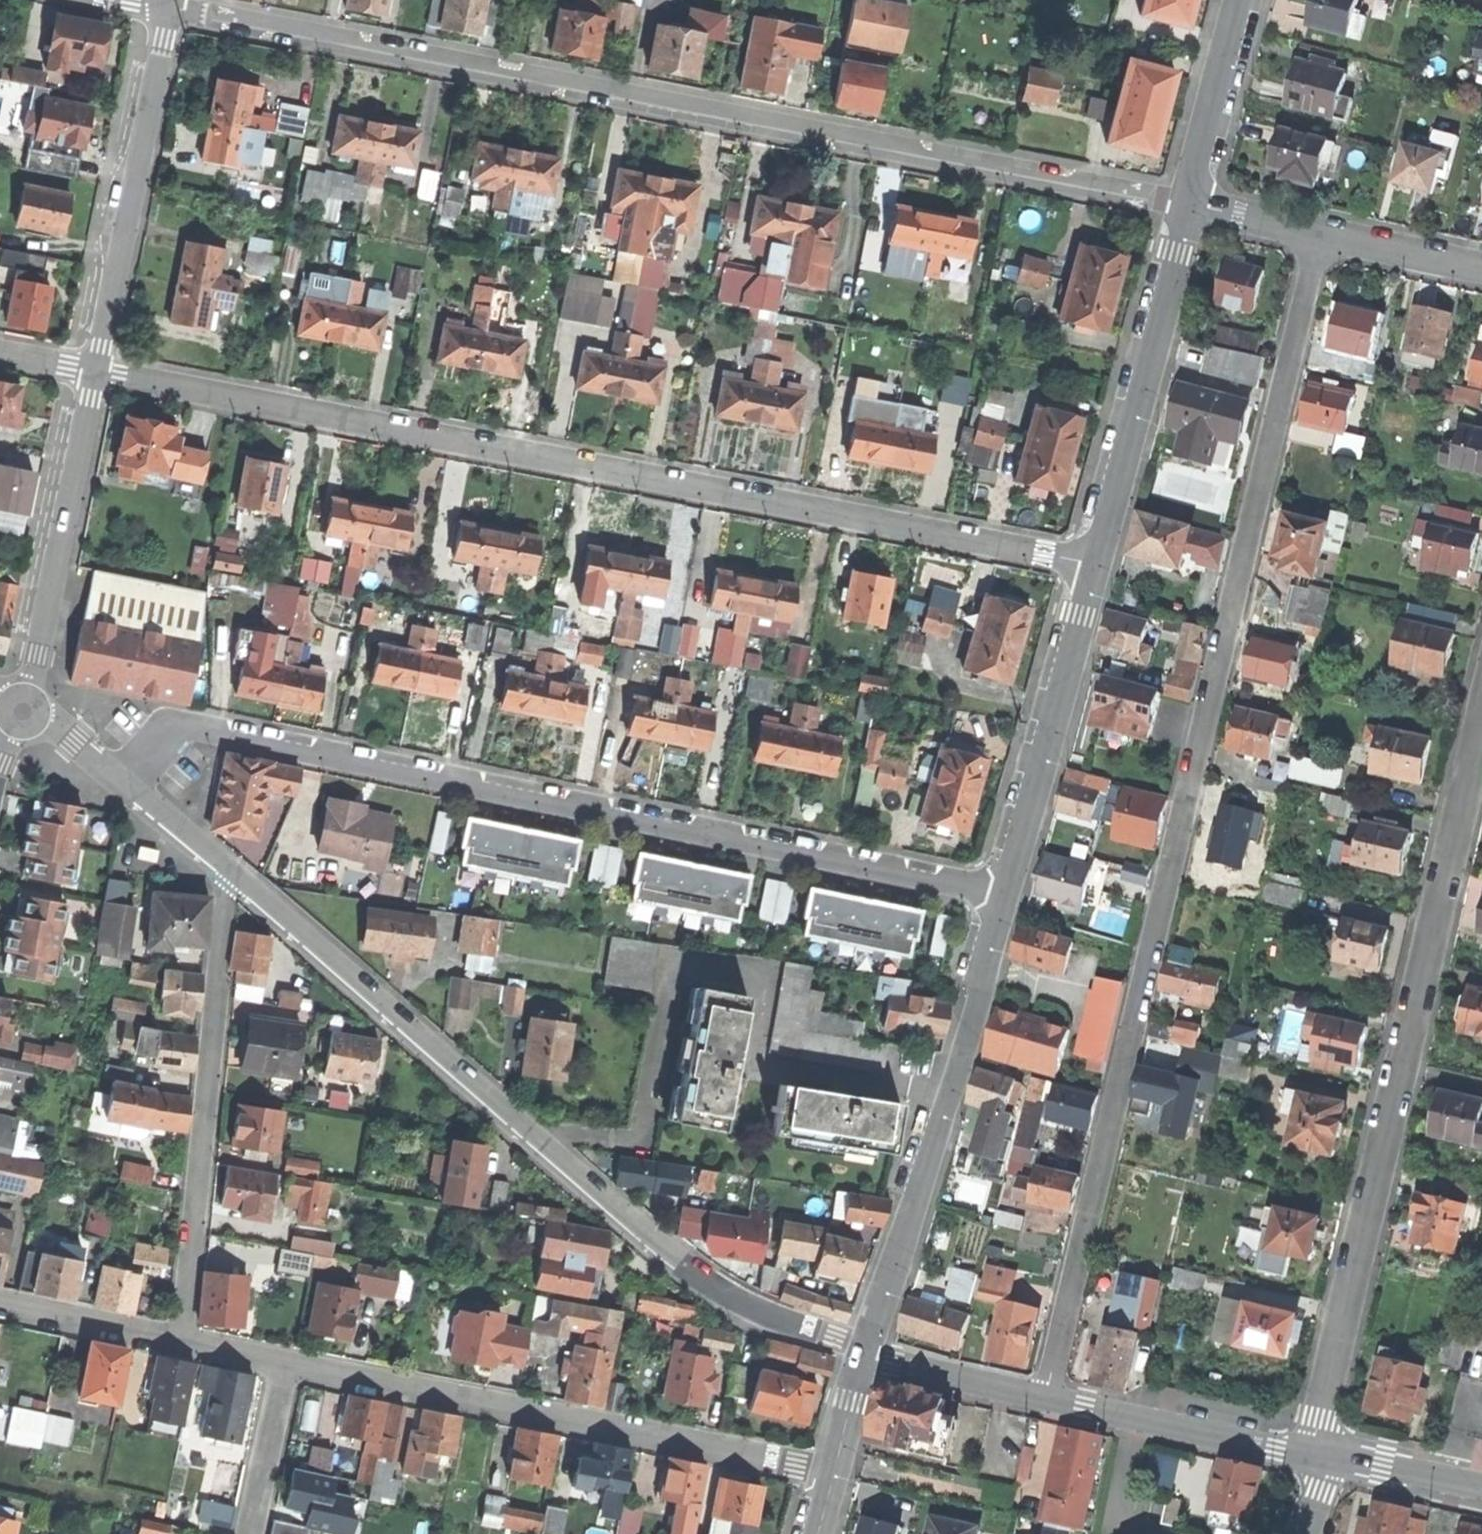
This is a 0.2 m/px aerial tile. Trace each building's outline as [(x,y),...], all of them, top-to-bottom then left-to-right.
[(347,9),(370,13),(383,16),(386,0),(348,0),(347,9)] [(442,28),(447,2),(435,0),(433,0),(428,25),(442,28)] [(442,28),(441,29),(466,34),(480,37),(483,20),(485,6),(487,0),(447,0),(447,2),(442,28)] [(643,5),(670,10),(672,0),(644,0),(643,5)] [(898,51),(907,7),(873,0),(852,0),(845,41),(898,51)] [(1187,27),(1192,8),(1194,0),(1144,0),(1141,14),(1157,19),(1157,20),(1169,23),(1187,27)] [(1309,26),(1360,40),(1366,18),(1355,15),(1359,0),(1315,0),(1315,1),(1309,26)] [(621,3),(618,33),(630,34),(634,4),(621,3)] [(485,6),(483,20),(490,22),(493,8),(485,6)] [(575,14),(561,11),(553,50),(575,54),(597,58),(604,19),(586,16),(587,8),(576,7),(575,14)] [(678,30),(658,26),(650,69),(678,74),(694,77),(702,36),(719,39),(723,17),(689,11),(687,25),(679,24),(678,30)] [(755,17),(741,86),(766,91),(781,93),(786,65),(793,66),(794,55),(816,58),(821,29),(755,17)] [(47,70),(65,74),(67,61),(99,67),(103,47),(107,28),(59,18),(47,70)] [(1288,106),(1348,122),(1353,100),(1341,97),(1347,76),(1335,73),(1337,64),(1319,60),(1317,67),(1299,62),(1294,82),(1288,106)] [(841,62),(833,104),(862,109),(875,111),(883,70),(841,62)] [(1146,66),(1128,62),(1117,103),(1163,115),(1168,94),(1174,73),(1157,69),(1157,68),(1146,65),(1146,66)] [(1021,99),(1051,106),(1058,76),(1028,69),(1021,99)] [(45,77),(13,70),(11,83),(43,89),(45,77)] [(283,80),(277,105),(307,110),(312,86),(283,80)] [(215,101),(211,122),(245,128),(271,133),(273,121),(248,116),(251,99),(259,100),(261,89),(219,81),(215,101)] [(52,91),(43,89),(11,83),(8,97),(32,101),(30,112),(28,112),(24,133),(38,135),(36,141),(81,150),(85,130),(90,111),(49,103),(52,91)] [(1152,155),(1163,115),(1117,103),(1107,143),(1124,147),(1124,148),(1127,149),(1136,151),(1152,155)] [(354,121),(340,118),(333,152),(362,158),(358,178),(324,172),(323,178),(306,175),(302,200),(320,203),(321,195),(347,199),(347,203),(364,206),(368,185),(379,125),(354,121)] [(238,162),(256,165),(262,133),(245,130),(245,128),(211,122),(207,138),(203,161),(237,167),(238,162)] [(407,130),(379,125),(368,185),(379,187),(384,162),(412,167),(418,133),(407,130)] [(1330,163),(1335,144),(1281,130),(1276,150),(1271,169),(1284,173),(1282,180),(1314,188),(1316,181),(1319,182),(1324,161),(1330,163)] [(479,144),(472,178),(499,183),(493,209),(507,212),(519,151),(491,146),(479,144)] [(1443,158),(1406,147),(1395,184),(1412,189),(1432,195),(1443,158)] [(548,157),(519,151),(507,212),(518,214),(524,188),(552,193),(559,159),(548,157)] [(621,250),(643,254),(658,177),(658,176),(626,171),(618,170),(611,205),(612,205),(626,207),(625,213),(618,249),(621,250)] [(437,174),(421,171),(417,196),(433,199),(437,174)] [(637,286),(664,291),(664,258),(664,254),(671,216),(681,218),(680,224),(682,225),(689,226),(696,184),(683,182),(658,177),(643,254),(637,286)] [(67,219),(71,198),(26,188),(18,227),(63,236),(67,219)] [(463,190),(448,188),(443,212),(458,215),(463,190)] [(776,312),(781,286),(797,203),(768,198),(756,196),(749,231),(758,232),(757,238),(766,240),(760,272),(743,289),(737,288),(734,304),(776,312)] [(830,243),(836,210),(818,207),(797,203),(781,286),(820,294),(829,246),(830,243)] [(919,287),(922,273),(934,211),(907,206),(895,204),(889,240),(895,241),(894,247),(903,248),(904,242),(916,245),(912,266),(892,262),(885,295),(906,299),(909,286),(919,287)] [(611,211),(625,213),(626,207),(612,205),(611,211)] [(922,273),(934,275),(939,249),(967,254),(974,219),(959,216),(934,211),(922,273)] [(678,251),(682,225),(680,224),(681,218),(671,216),(664,254),(670,255),(678,251)] [(239,295),(241,283),(228,281),(229,278),(216,275),(221,250),(186,244),(183,260),(178,283),(239,295)] [(1115,295),(1125,258),(1101,251),(1080,245),(1069,283),(1115,295)] [(278,273),(293,276),(298,249),(283,246),(278,273)] [(17,270),(43,274),(46,258),(4,250),(1,267),(17,270)] [(620,283),(637,286),(643,254),(621,250),(614,282),(620,283)] [(244,267),(276,273),(278,258),(247,253),(244,267)] [(1023,256),(1019,269),(1045,276),(1049,264),(1023,256)] [(1217,303),(1254,313),(1265,272),(1228,262),(1222,284),(1217,303)] [(717,301),(734,304),(737,288),(743,289),(760,272),(724,265),(717,301)] [(390,294),(403,296),(404,290),(415,292),(418,273),(394,269),(390,294)] [(1042,287),(1045,276),(1019,269),(1016,280),(1042,287)] [(40,288),(43,274),(17,270),(14,283),(40,288)] [(364,347),(376,349),(383,314),(383,312),(386,294),(367,291),(364,310),(356,308),(361,282),(349,280),(344,306),(337,342),(364,347)] [(47,306),(49,297),(50,290),(40,288),(14,283),(7,322),(43,329),(46,313),(47,306)] [(237,307),(239,295),(178,283),(174,301),(169,323),(205,330),(210,302),(237,307)] [(627,332),(637,286),(620,283),(616,299),(621,300),(610,356),(583,351),(576,387),(585,388),(616,394),(627,332)] [(1109,314),(1115,295),(1069,283),(1059,320),(1105,332),(1109,314)] [(559,316),(595,323),(600,294),(565,287),(559,316)] [(49,297),(47,306),(54,307),(56,298),(49,297)] [(309,336),(337,342),(344,306),(304,298),(297,334),(309,336)] [(449,364),(476,368),(488,306),(477,304),(471,330),(444,325),(437,361),(449,364)] [(502,373),(516,376),(523,339),(495,334),(500,308),(488,306),(476,368),(502,373)] [(1434,312),(1416,308),(1406,352),(1442,360),(1452,316),(1434,312)] [(1360,314),(1340,310),(1331,349),(1371,358),(1380,318),(1360,314)] [(1033,324),(1008,317),(1005,330),(1030,337),(1033,324)] [(1206,345),(1210,346),(1257,357),(1262,339),(1211,326),(1206,345)] [(639,334),(627,332),(616,394),(640,398),(656,401),(662,366),(635,361),(639,334)] [(1203,374),(1259,388),(1266,360),(1257,357),(1210,346),(1203,374)] [(1481,346),(1471,387),(1481,390),(1481,346)] [(728,415),(755,420),(767,359),(755,357),(750,383),(722,378),(716,412),(728,415)] [(779,361),(767,359),(755,420),(782,425),(796,427),(803,387),(786,384),(785,389),(774,387),(779,361)] [(949,372),(942,398),(965,404),(972,379),(949,372)] [(13,428),(14,420),(17,408),(20,388),(0,384),(0,425),(13,428)] [(1338,434),(1345,435),(1354,394),(1311,385),(1307,403),(1302,425),(1338,434)] [(1211,465),(1218,438),(1238,444),(1249,406),(1182,387),(1177,406),(1171,425),(1187,430),(1179,456),(1211,465)] [(985,401),(1010,408),(1014,395),(988,388),(985,401)] [(1455,390),(1453,402),(1480,408),(1481,396),(1455,390)] [(854,418),(853,419),(848,453),(861,456),(886,460),(898,399),(886,397),(881,423),(870,421),(871,415),(855,413),(854,418)] [(909,402),(898,399),(886,460),(906,464),(926,468),(934,427),(920,425),(919,430),(905,427),(909,402)] [(1081,418),(1035,405),(1025,442),(1071,454),(1077,435),(1081,418)] [(166,465),(174,467),(178,448),(178,447),(170,445),(172,437),(174,429),(150,423),(128,418),(118,465),(121,466),(119,476),(139,481),(141,470),(164,475),(166,465)] [(978,419),(975,431),(1001,438),(1004,425),(978,419)] [(21,421),(14,420),(13,428),(20,429),(21,421)] [(0,425),(0,433),(18,437),(20,429),(13,428),(0,425)] [(1481,477),(1481,432),(1463,427),(1458,448),(1447,445),(1442,465),(1454,468),(1454,470),(1481,477)] [(998,449),(1001,438),(975,431),(972,442),(998,449)] [(1367,440),(1345,435),(1338,434),(1334,452),(1363,458),(1367,440)] [(180,439),(172,437),(170,445),(178,447),(180,439)] [(1061,493),(1071,454),(1025,442),(1015,480),(1032,485),(1061,493)] [(178,448),(174,467),(172,476),(201,483),(208,455),(178,448)] [(238,506),(276,513),(285,467),(267,463),(248,460),(238,506)] [(169,488),(172,476),(174,467),(166,465),(164,475),(141,470),(139,481),(169,488)] [(25,514),(33,475),(13,471),(0,468),(0,509),(25,514)] [(348,565),(359,567),(369,506),(344,501),(333,499),(325,534),(353,540),(348,565)] [(1431,538),(1423,567),(1459,576),(1460,570),(1470,572),(1473,559),(1479,535),(1469,533),(1473,514),(1426,502),(1418,535),(1431,538)] [(375,544),(404,549),(411,514),(398,512),(369,506),(359,567),(371,569),(375,544)] [(25,514),(0,509),(0,531),(21,535),(25,514)] [(1316,518),(1315,523),(1328,526),(1331,512),(1318,509),(1316,518)] [(1328,526),(1323,547),(1341,552),(1350,516),(1331,512),(1328,526)] [(1300,514),(1299,519),(1315,523),(1316,518),(1300,514)] [(1318,568),(1323,547),(1328,526),(1315,523),(1299,519),(1286,516),(1281,536),(1276,558),(1286,561),(1284,571),(1301,576),(1315,579),(1315,577),(1318,568)] [(1186,564),(1194,531),(1142,517),(1137,536),(1132,556),(1181,569),(1182,564),(1186,564)] [(476,588),(487,590),(499,530),(471,525),(461,523),(453,558),(481,563),(476,588)] [(235,547),(238,532),(218,528),(215,543),(235,547)] [(487,590),(500,593),(505,568),(534,573),(540,538),(528,535),(499,530),(487,590)] [(1194,531),(1186,564),(1190,574),(1195,571),(1197,566),(1205,569),(1206,566),(1222,570),(1230,541),(1194,531)] [(605,612),(618,614),(628,553),(603,549),(589,546),(583,581),(610,586),(605,612)] [(633,590),(661,595),(668,560),(656,558),(628,553),(618,614),(628,616),(633,590)] [(241,559),(215,554),(213,566),(239,571),(241,559)] [(328,583),(331,562),(301,558),(298,579),(328,583)] [(1185,580),(1190,574),(1186,564),(1182,564),(1181,569),(1185,580)] [(360,569),(346,566),(341,595),(355,598),(360,569)] [(83,619),(198,642),(208,592),(93,569),(83,619)] [(735,631),(747,633),(748,627),(757,577),(729,571),(719,569),(712,605),(739,610),(735,631)] [(843,617),(881,624),(891,578),(878,575),(853,570),(843,617)] [(1312,592),(1315,579),(1301,576),(1298,588),(1312,592)] [(783,582),(757,577),(748,627),(774,632),(776,622),(789,625),(797,584),(783,582)] [(1315,579),(1312,592),(1330,596),(1334,582),(1315,577),(1315,579)] [(4,652),(18,586),(1,582),(0,588),(0,651),(4,652)] [(1298,588),(1295,588),(1287,621),(1309,627),(1323,630),(1331,596),(1330,596),(1312,592),(1298,588)] [(934,590),(929,607),(954,615),(958,616),(963,599),(934,590)] [(268,624),(291,628),(298,596),(276,591),(268,624)] [(310,598),(298,596),(291,628),(289,640),(300,642),(310,644),(313,624),(307,612),(310,598)] [(985,596),(975,632),(1020,645),(1030,608),(1002,600),(985,596)] [(412,627),(412,626),(415,609),(395,605),(392,622),(412,627)] [(1406,624),(1454,635),(1458,616),(1410,605),(1406,624)] [(374,608),(363,606),(360,624),(371,626),(374,608)] [(566,610),(552,607),(547,634),(555,636),(560,637),(566,610)] [(925,619),(950,627),(954,615),(929,607),(925,619)] [(1141,656),(1143,647),(1150,622),(1110,612),(1105,631),(1101,646),(1126,653),(1141,656)] [(200,642),(198,642),(83,619),(71,681),(128,692),(187,704),(200,642)] [(947,637),(950,627),(925,619),(922,630),(947,637)] [(788,634),(789,625),(776,622),(774,632),(788,634)] [(1455,635),(1454,635),(1406,624),(1403,623),(1393,665),(1445,678),(1450,658),(1455,635)] [(465,648),(481,651),(485,627),(470,624),(465,648)] [(1179,661),(1200,666),(1208,629),(1187,624),(1179,661)] [(680,627),(664,625),(659,653),(675,656),(680,627)] [(407,652),(419,654),(424,628),(412,626),(412,627),(407,652)] [(491,652),(505,655),(509,647),(511,640),(512,631),(497,627),(491,652)] [(1321,638),(1323,630),(1309,627),(1308,635),(1321,638)] [(424,628),(419,654),(431,657),(436,631),(424,628)] [(241,657),(244,658),(247,659),(253,633),(239,630),(233,659),(240,660),(241,657)] [(551,655),(555,636),(547,634),(527,630),(523,650),(539,653),(551,655)] [(253,633),(247,659),(272,664),(277,637),(253,632),(253,633)] [(965,669),(1010,682),(1013,668),(1020,645),(975,632),(965,669)] [(922,653),(925,638),(899,633),(895,648),(922,653)] [(717,660),(741,664),(746,638),(722,634),(717,660)] [(289,640),(284,666),(295,668),(300,642),(289,640)] [(578,659),(600,663),(603,646),(581,642),(578,659)] [(809,649),(792,645),(786,678),(803,681),(809,649)] [(411,689),(419,654),(407,652),(380,646),(373,681),(384,684),(411,689)] [(1153,649),(1143,647),(1141,656),(1126,653),(1125,659),(1149,666),(1153,649)] [(636,651),(621,648),(615,675),(631,677),(636,651)] [(919,668),(922,653),(895,648),(892,663),(919,668)] [(534,679),(546,681),(551,655),(539,653),(534,679)] [(761,656),(745,653),(743,668),(758,671),(761,656)] [(458,662),(431,657),(419,654),(411,689),(437,694),(451,697),(458,662)] [(551,655),(546,681),(557,683),(562,657),(551,655)] [(276,702),(284,666),(272,664),(247,659),(244,658),(237,693),(250,696),(276,702)] [(1192,701),(1200,666),(1179,661),(1175,677),(1170,676),(1166,695),(1192,701)] [(309,665),(308,671),(322,674),(323,668),(309,665)] [(295,668),(284,666),(276,702),(300,706),(315,710),(322,674),(308,671),(295,668)] [(539,716),(546,681),(534,679),(506,673),(499,708),(510,711),(539,716)] [(745,699),(769,703),(774,680),(749,676),(745,699)] [(885,681),(859,676),(857,689),(883,694),(885,681)] [(662,703),(673,706),(679,680),(667,677),(662,703)] [(1094,728),(1148,742),(1161,693),(1107,679),(1103,696),(1127,702),(1124,714),(1100,708),(1099,708),(1094,728)] [(679,680),(673,706),(685,708),(690,682),(679,680)] [(585,689),(557,683),(546,681),(539,716),(564,721),(578,724),(585,689)] [(875,695),(860,693),(855,720),(869,723),(875,695)] [(1101,702),(1100,708),(1124,714),(1127,702),(1103,696),(1101,702)] [(666,741),(673,706),(662,703),(634,698),(627,733),(638,735),(666,741)] [(789,730),(800,732),(806,706),(795,704),(789,730)] [(685,708),(673,706),(666,741),(691,746),(705,749),(712,714),(685,708)] [(806,706),(800,732),(812,734),(817,708),(806,706)] [(1292,725),(1238,712),(1233,732),(1228,752),(1270,762),(1276,740),(1288,743),(1292,725)] [(793,767),(800,732),(789,730),(761,724),(754,760),(767,762),(793,767)] [(1378,746),(1371,775),(1420,786),(1425,765),(1431,742),(1369,728),(1366,744),(1378,746)] [(869,729),(861,769),(877,773),(879,761),(885,733),(869,729)] [(812,734),(800,732),(793,767),(817,772),(832,775),(840,740),(812,734)] [(940,747),(930,784),(976,797),(981,780),(986,760),(940,747)] [(212,825),(215,831),(229,834),(230,833),(256,837),(266,789),(295,795),(300,771),(244,759),(245,757),(236,756),(231,755),(224,758),(222,772),(223,774),(216,809),(214,812),(212,825)] [(1342,769),(1295,759),(1290,778),(1338,788),(1342,769)] [(879,761),(877,773),(903,778),(906,766),(879,761)] [(875,784),(877,773),(861,769),(855,801),(871,804),(875,784)] [(1068,769),(1064,784),(1100,794),(1107,796),(1111,782),(1068,769)] [(903,778),(877,773),(875,784),(901,789),(903,778)] [(1285,786),(1257,779),(1254,792),(1282,799),(1285,786)] [(925,799),(919,821),(945,828),(966,834),(976,797),(930,784),(925,799)] [(1100,794),(1064,784),(1060,798),(1056,811),(1092,821),(1100,794)] [(1167,802),(1126,791),(1115,838),(1156,848),(1167,802)] [(906,818),(919,821),(925,799),(912,795),(906,818)] [(329,800),(319,850),(383,863),(391,822),(361,816),(350,814),(352,804),(329,800)] [(36,812),(34,821),(47,823),(51,803),(38,801),(36,812)] [(34,821),(30,820),(23,855),(28,856),(40,858),(36,878),(68,884),(82,809),(51,803),(47,823),(34,821)] [(358,806),(352,804),(350,814),(361,816),(363,807),(358,806)] [(451,815),(437,812),(428,851),(442,854),(451,815)] [(491,823),(466,818),(460,848),(463,848),(460,866),(484,870),(482,879),(494,882),(496,873),(530,880),(528,889),(540,891),(542,883),(566,887),(570,870),(574,871),(580,841),(551,835),(529,831),(515,828),(491,823)] [(1358,850),(1348,848),(1344,865),(1400,878),(1405,857),(1410,836),(1364,825),(1358,850)] [(622,850),(595,844),(587,883),(613,890),(622,850)] [(137,858),(156,862),(158,852),(139,848),(137,858)] [(631,882),(634,882),(636,876),(644,878),(649,855),(637,853),(631,882)] [(1060,909),(1079,913),(1093,866),(1045,853),(1037,880),(1040,880),(1039,886),(1042,891),(1045,897),(1061,901),(1060,909)] [(665,859),(649,855),(644,878),(636,876),(634,882),(630,901),(655,906),(654,915),(665,917),(667,908),(702,915),(700,924),(711,926),(713,917),(737,923),(741,904),(742,899),(734,897),(739,875),(722,871),(701,866),(686,863),(665,859)] [(24,876),(36,878),(40,858),(28,856),(26,866),(24,876)] [(1151,871),(1127,865),(1124,880),(1148,886),(1151,871)] [(750,877),(739,875),(734,897),(742,899),(741,904),(744,905),(750,877)] [(98,954),(125,959),(134,909),(126,908),(126,905),(124,904),(128,883),(108,880),(100,926),(103,926),(98,954)] [(792,885),(766,880),(758,919),(785,924),(792,885)] [(1306,893),(1265,884),(1262,900),(1302,909),(1306,893)] [(835,894),(808,888),(802,917),(806,918),(802,936),(826,941),(824,949),(836,952),(838,943),(873,950),(871,959),(882,961),(884,952),(908,957),(911,945),(912,941),(916,941),(922,912),(894,906),(872,901),(858,898),(835,894)] [(154,894),(150,948),(169,950),(170,944),(204,947),(208,898),(186,896),(154,894)] [(18,907),(16,916),(30,918),(34,899),(20,896),(18,907)] [(64,905),(34,899),(30,918),(16,916),(12,915),(5,951),(10,952),(23,954),(19,975),(50,981),(64,905)] [(402,952),(426,955),(431,920),(368,912),(364,947),(393,950),(392,959),(397,960),(401,960),(402,952)] [(951,917),(938,914),(928,954),(942,957),(951,917)] [(466,915),(460,951),(492,955),(497,920),(466,915)] [(1336,963),(1344,965),(1342,974),(1362,979),(1364,970),(1378,973),(1383,954),(1388,933),(1333,919),(1330,931),(1342,934),(1336,963)] [(1012,960),(1049,971),(1050,967),(1058,941),(1059,938),(1022,928),(1017,946),(1012,960)] [(237,982),(264,986),(271,936),(253,934),(236,931),(231,969),(238,970),(237,982)] [(604,984),(652,992),(660,945),(612,937),(604,984)] [(1072,946),(1058,941),(1050,967),(1064,971),(1072,946)] [(1197,953),(1175,948),(1172,964),(1168,963),(1164,979),(1161,993),(1189,999),(1188,1007),(1215,1013),(1223,976),(1194,970),(1197,953)] [(6,973),(19,975),(23,954),(10,952),(8,961),(6,973)] [(130,975),(155,979),(157,967),(132,963),(130,975)] [(785,963),(771,1054),(883,1072),(887,1045),(859,1041),(862,1024),(843,1021),(844,1017),(804,1011),(812,968),(785,963)] [(164,971),(161,1006),(164,1006),(163,1014),(192,1016),(192,1009),(199,1010),(200,994),(202,975),(164,971)] [(469,980),(450,977),(446,1005),(465,1008),(469,980)] [(1092,992),(1077,1056),(1093,1060),(1090,1070),(1104,1074),(1125,984),(1097,979),(1093,992),(1092,992)] [(519,1014),(523,989),(507,986),(503,1012),(519,1014)] [(685,1023),(692,1024),(699,988),(692,987),(685,1023)] [(748,998),(699,988),(692,1024),(689,1039),(683,1073),(680,1087),(673,1122),(722,1132),(734,1071),(736,1057),(748,998)] [(278,1005),(299,1008),(301,993),(281,990),(278,1005)] [(1470,991),(1468,998),(1463,1001),(1461,1009),(1464,1015),(1462,1023),(1460,1035),(1481,1040),(1481,994),(1470,991)] [(885,1027),(944,1037),(946,1023),(950,1002),(890,993),(885,1027)] [(10,998),(0,996),(0,1041),(7,1042),(9,1033),(3,1031),(10,998)] [(110,1016),(142,1022),(145,1005),(114,999),(110,1016)] [(998,1010),(984,1058),(1056,1079),(1070,1031),(1036,1021),(998,1010)] [(540,1020),(531,1018),(528,1043),(519,1041),(518,1050),(526,1051),(523,1074),(535,1075),(563,1079),(566,1058),(568,1058),(569,1047),(568,1047),(571,1024),(562,1023),(564,1014),(541,1011),(540,1020)] [(248,1068),(294,1075),(301,1024),(251,1016),(248,1036),(252,1037),(250,1051),(248,1068)] [(1330,1072),(1332,1065),(1357,1070),(1362,1049),(1366,1031),(1309,1018),(1304,1039),(1317,1042),(1313,1060),(1317,1061),(1315,1069),(1330,1072)] [(136,1048),(135,1052),(156,1056),(155,1066),(192,1070),(194,1056),(196,1037),(158,1032),(158,1030),(126,1023),(122,1045),(136,1048)] [(1198,1029),(1180,1024),(1174,1044),(1193,1049),(1198,1029)] [(1232,1027),(1224,1058),(1247,1064),(1255,1033),(1232,1027)] [(327,1073),(373,1081),(377,1056),(379,1042),(333,1034),(329,1061),(320,1060),(319,1069),(327,1071),(327,1073)] [(676,1072),(683,1073),(689,1039),(682,1038),(676,1072)] [(53,1048),(46,1046),(43,1063),(73,1068),(76,1045),(54,1042),(53,1048)] [(24,1061),(43,1063),(46,1046),(26,1044),(24,1061)] [(1188,1049),(1166,1044),(1163,1054),(1147,1050),(1144,1063),(1140,1077),(1193,1090),(1199,1064),(1186,1061),(1188,1049)] [(742,1058),(736,1057),(734,1071),(740,1072),(741,1065),(742,1058)] [(32,1063),(0,1058),(0,1078),(28,1083),(32,1063)] [(1249,1087),(1255,1065),(1247,1064),(1224,1058),(1220,1080),(1249,1087)] [(104,1077),(130,1082),(133,1070),(106,1064),(104,1077)] [(988,1110),(1007,1116),(1008,1113),(1013,1115),(1022,1085),(980,1072),(974,1088),(970,1104),(988,1110)] [(140,1141),(147,1136),(148,1132),(163,1134),(163,1128),(186,1131),(188,1116),(190,1097),(153,1092),(153,1090),(113,1081),(110,1096),(95,1094),(89,1129),(140,1141)] [(1033,1081),(1027,1103),(1040,1106),(1042,1097),(1045,1084),(1033,1081)] [(1058,1087),(1045,1084),(1042,1097),(1054,1100),(1058,1087)] [(667,1121),(673,1122),(680,1087),(673,1086),(667,1121)] [(893,1154),(901,1105),(847,1096),(833,1094),(780,1086),(777,1107),(772,1106),(771,1112),(776,1113),(772,1135),(792,1138),(791,1145),(872,1158),(873,1150),(893,1154)] [(1099,1099),(1058,1087),(1054,1100),(1047,1123),(1091,1134),(1095,1117),(1099,1099)] [(834,1088),(833,1094),(847,1096),(848,1090),(840,1089),(834,1088)] [(1290,1146),(1333,1156),(1338,1138),(1341,1139),(1342,1131),(1344,1125),(1341,1124),(1345,1106),(1291,1093),(1287,1113),(1297,1116),(1290,1146)] [(1481,1112),(1481,1103),(1442,1094),(1436,1117),(1431,1138),(1481,1151),(1481,1127),(1479,1126),(1481,1112)] [(1183,1098),(1175,1101),(1171,1120),(1175,1125),(1181,1126),(1179,1133),(1193,1136),(1201,1102),(1183,1098)] [(243,1156),(263,1159),(265,1150),(276,1152),(283,1110),(240,1103),(236,1123),(233,1145),(244,1147),(243,1156)] [(1027,1103),(1021,1125),(1039,1129),(1044,1107),(1040,1106),(1027,1103)] [(1013,1118),(1007,1116),(988,1110),(975,1152),(1005,1162),(1012,1143),(1005,1141),(1013,1118)] [(16,1133),(12,1154),(22,1156),(29,1122),(0,1116),(0,1129),(16,1133)] [(1013,1158),(1036,1164),(1040,1151),(1034,1149),(1039,1129),(1021,1125),(1013,1158)] [(16,1133),(0,1129),(0,1152),(7,1153),(12,1154),(16,1133)] [(443,1200),(476,1205),(484,1161),(486,1144),(453,1140),(450,1157),(446,1182),(443,1200)] [(12,1154),(7,1153),(0,1184),(0,1185),(39,1193),(47,1161),(22,1156),(12,1154)] [(431,1180),(446,1182),(450,1157),(436,1154),(431,1180)] [(288,1170),(319,1175),(322,1160),(291,1155),(288,1170)] [(685,1196),(689,1169),(620,1158),(615,1185),(646,1190),(685,1196)] [(121,1176),(151,1182),(154,1166),(124,1160),(121,1176)] [(1020,1182),(1015,1202),(1072,1216),(1076,1198),(1080,1181),(1038,1168),(1035,1178),(1022,1175),(1025,1165),(1015,1162),(1008,1185),(1015,1188),(1018,1182),(1020,1182)] [(268,1220),(276,1174),(230,1166),(227,1186),(223,1204),(243,1208),(242,1215),(268,1220)] [(703,1192),(718,1195),(721,1173),(699,1169),(697,1185),(704,1186),(703,1192)] [(331,1181),(290,1175),(289,1188),(287,1189),(286,1199),(302,1202),(299,1218),(324,1222),(331,1181)] [(488,1208),(504,1210),(509,1180),(493,1177),(488,1208)] [(885,1217),(890,1200),(836,1192),(831,1218),(882,1226),(885,1217)] [(1454,1254),(1465,1207),(1418,1195),(1413,1214),(1419,1216),(1417,1227),(1413,1244),(1454,1254)] [(515,1212),(532,1215),(565,1221),(567,1209),(517,1201),(515,1212)] [(736,1258),(759,1262),(767,1213),(749,1210),(749,1217),(681,1207),(677,1234),(705,1239),(704,1244),(711,1254),(736,1258)] [(1269,1251),(1310,1260),(1311,1258),(1314,1255),(1316,1250),(1316,1245),(1314,1241),(1316,1231),(1319,1219),(1278,1210),(1278,1211),(1268,1208),(1263,1229),(1273,1231),(1269,1251)] [(87,1236),(106,1240),(112,1213),(92,1209),(87,1236)] [(10,1229),(13,1214),(0,1211),(0,1227),(10,1229)] [(998,1211),(995,1225),(1021,1232),(1025,1218),(998,1211)] [(598,1295),(610,1228),(565,1221),(532,1215),(526,1251),(520,1250),(514,1279),(598,1295)] [(128,1220),(115,1217),(110,1242),(123,1245),(128,1220)] [(826,1231),(784,1224),(780,1246),(819,1254),(825,1234),(826,1231)] [(0,1227),(0,1279),(5,1255),(10,1229),(0,1227)] [(864,1245),(825,1234),(819,1254),(816,1269),(812,1276),(833,1283),(835,1274),(856,1280),(859,1265),(864,1245)] [(334,1244),(293,1237),(291,1249),(332,1256),(334,1244)] [(60,1243),(57,1257),(80,1262),(82,1248),(60,1243)] [(167,1250),(135,1245),(133,1257),(165,1262),(167,1250)] [(312,1256),(281,1250),(278,1271),(309,1276),(310,1266),(312,1256)] [(18,1290),(34,1293),(42,1254),(26,1251),(18,1290)] [(76,1279),(80,1262),(57,1257),(42,1254),(34,1293),(72,1301),(76,1279)] [(337,1260),(312,1256),(310,1266),(335,1270),(337,1260)] [(394,1297),(399,1270),(357,1262),(354,1277),(360,1278),(357,1290),(394,1297)] [(765,1266),(760,1290),(809,1309),(846,1319),(850,1308),(814,1296),(784,1286),(789,1272),(765,1266)] [(137,1287),(140,1275),(103,1267),(95,1306),(131,1313),(137,1287)] [(988,1268),(985,1282),(1013,1289),(1016,1274),(988,1268)] [(1171,1287),(1202,1295),(1207,1276),(1175,1269),(1171,1287)] [(413,1273),(399,1270),(394,1297),(408,1300),(413,1273)] [(955,1270),(951,1281),(975,1288),(979,1277),(955,1270)] [(245,1299),(247,1276),(205,1273),(200,1324),(242,1328),(245,1299)] [(1116,1323),(1139,1328),(1148,1330),(1159,1282),(1123,1274),(1111,1322),(1116,1323)] [(146,1276),(140,1275),(137,1287),(144,1289),(145,1283),(146,1276)] [(661,1287),(626,1280),(622,1306),(692,1319),(694,1307),(676,1304),(673,1300),(667,1298),(660,1297),(661,1287)] [(951,1281),(947,1298),(971,1305),(975,1288),(951,1281)] [(353,1311),(357,1290),(318,1282),(308,1331),(348,1339),(353,1311)] [(1002,1302),(1009,1303),(1013,1289),(985,1282),(981,1297),(1002,1302)] [(532,1319),(547,1322),(552,1299),(536,1296),(532,1319)] [(958,1351),(969,1317),(911,1298),(905,1315),(900,1332),(958,1351)] [(552,1299),(547,1322),(547,1324),(586,1331),(583,1347),(612,1352),(619,1310),(552,1299)] [(1216,1342),(1287,1359),(1292,1338),(1297,1317),(1226,1301),(1216,1342)] [(1002,1302),(1000,1309),(1020,1313),(1021,1306),(1009,1303),(1002,1302)] [(1001,1363),(1024,1368),(1038,1310),(1021,1306),(1020,1313),(1000,1309),(988,1360),(1001,1363)] [(495,1360),(522,1366),(528,1332),(500,1327),(502,1316),(482,1312),(474,1315),(461,1312),(454,1318),(454,1324),(452,1327),(452,1331),(455,1338),(452,1357),(473,1362),(474,1357),(478,1358),(481,1358),(485,1363),(488,1365),(494,1365),(495,1360)] [(1137,1336),(1139,1328),(1116,1323),(1114,1330),(1137,1336)] [(703,1341),(732,1346),(735,1332),(706,1327),(703,1341)] [(1466,1331),(1449,1327),(1440,1371),(1454,1374),(1457,1375),(1466,1331)] [(1139,1336),(1137,1336),(1114,1330),(1106,1328),(1092,1386),(1106,1389),(1125,1393),(1139,1336)] [(709,1374),(712,1357),(691,1353),(693,1344),(675,1340),(663,1399),(676,1401),(703,1406),(706,1391),(714,1392),(718,1376),(709,1374)] [(799,1364),(832,1372),(836,1357),(770,1341),(766,1353),(800,1361),(799,1364)] [(80,1396),(117,1404),(128,1350),(91,1343),(86,1366),(84,1379),(80,1396)] [(602,1407),(612,1352),(583,1347),(575,1345),(573,1361),(564,1359),(561,1374),(568,1375),(566,1388),(564,1400),(602,1407)] [(1418,1392),(1423,1373),(1393,1366),(1396,1353),(1381,1350),(1366,1414),(1393,1420),(1411,1424),(1413,1417),(1420,1418),(1425,1394),(1418,1392)] [(154,1376),(150,1396),(156,1397),(151,1419),(183,1426),(185,1416),(191,1386),(195,1364),(175,1360),(158,1356),(154,1376)] [(752,1409),(809,1422),(813,1408),(819,1384),(733,1361),(727,1393),(753,1400),(752,1409)] [(78,1378),(84,1379),(86,1366),(81,1364),(80,1370),(78,1378)] [(203,1366),(195,1364),(191,1386),(198,1388),(203,1366)] [(202,1435),(218,1439),(229,1441),(239,1443),(241,1434),(247,1404),(253,1376),(203,1366),(198,1388),(202,1389),(211,1391),(202,1435)] [(870,1441),(947,1460),(956,1421),(942,1417),(946,1401),(883,1385),(876,1416),(870,1441)] [(196,1418),(202,1389),(198,1388),(191,1386),(185,1416),(196,1418)] [(621,1388),(608,1386),(604,1408),(617,1410),(621,1388)] [(369,1440),(382,1442),(389,1403),(363,1398),(351,1395),(343,1435),(369,1440)] [(382,1442),(378,1461),(391,1464),(403,1406),(389,1403),(382,1442)] [(43,1413),(12,1407),(6,1440),(36,1446),(38,1439),(43,1413)] [(437,1413),(422,1410),(418,1434),(410,1432),(403,1472),(432,1477),(437,1453),(453,1456),(460,1417),(437,1413)] [(74,1420),(47,1415),(42,1441),(69,1446),(74,1420)] [(532,1432),(517,1429),(508,1477),(547,1485),(556,1437),(532,1432)] [(1043,1519),(1084,1528),(1103,1442),(1086,1438),(1069,1434),(1055,1500),(1048,1498),(1043,1519)] [(228,1447),(229,1441),(218,1439),(217,1445),(228,1447)] [(378,1461),(382,1442),(369,1440),(360,1483),(366,1484),(373,1485),(378,1461)] [(577,1458),(572,1487),(588,1490),(589,1484),(612,1489),(607,1515),(619,1517),(632,1451),(608,1447),(594,1444),(591,1461),(577,1458)] [(1018,1481),(1029,1483),(1036,1449),(1026,1447),(1018,1481)] [(316,1448),(311,1472),(327,1475),(332,1451),(316,1448)] [(1163,1456),(1163,1483),(1180,1483),(1181,1457),(1163,1456)] [(677,1502),(698,1506),(706,1467),(681,1462),(669,1459),(661,1498),(677,1502)] [(388,1478),(391,1464),(378,1461),(373,1485),(370,1499),(392,1504),(397,1480),(388,1478)] [(1211,1510),(1251,1519),(1262,1471),(1241,1467),(1222,1462),(1211,1510)] [(330,1494),(333,1479),(293,1471),(286,1507),(301,1510),(308,1511),(325,1514),(330,1494)] [(723,1492),(717,1491),(712,1516),(754,1524),(761,1487),(742,1483),(726,1480),(723,1492)] [(353,1497),(330,1494),(325,1514),(308,1511),(305,1527),(336,1533),(352,1533),(356,1520),(350,1510),(353,1497)] [(480,1522),(499,1525),(502,1510),(504,1499),(486,1496),(480,1522)] [(1183,1501),(1169,1498),(1163,1524),(1177,1528),(1183,1501)] [(237,1506),(204,1499),(200,1521),(233,1527),(237,1506)] [(698,1506),(677,1502),(670,1533),(692,1533),(698,1506)] [(1411,1511),(1391,1506),(1374,1503),(1368,1533),(1406,1533),(1411,1511)] [(18,1521),(13,1519),(15,1508),(0,1504),(0,1533),(15,1533),(18,1521)] [(626,1505),(620,1533),(635,1533),(641,1508),(626,1505)] [(546,1506),(541,1533),(561,1533),(566,1509),(546,1506)] [(502,1510),(499,1525),(538,1533),(541,1517),(502,1510)] [(754,1524),(712,1516),(709,1533),(753,1533),(754,1524)] [(864,1517),(860,1533),(898,1533),(900,1526),(864,1517)] [(933,1517),(929,1533),(976,1533),(978,1527),(933,1517)] [(172,1524),(142,1518),(140,1531),(153,1533),(170,1533),(172,1524)]
